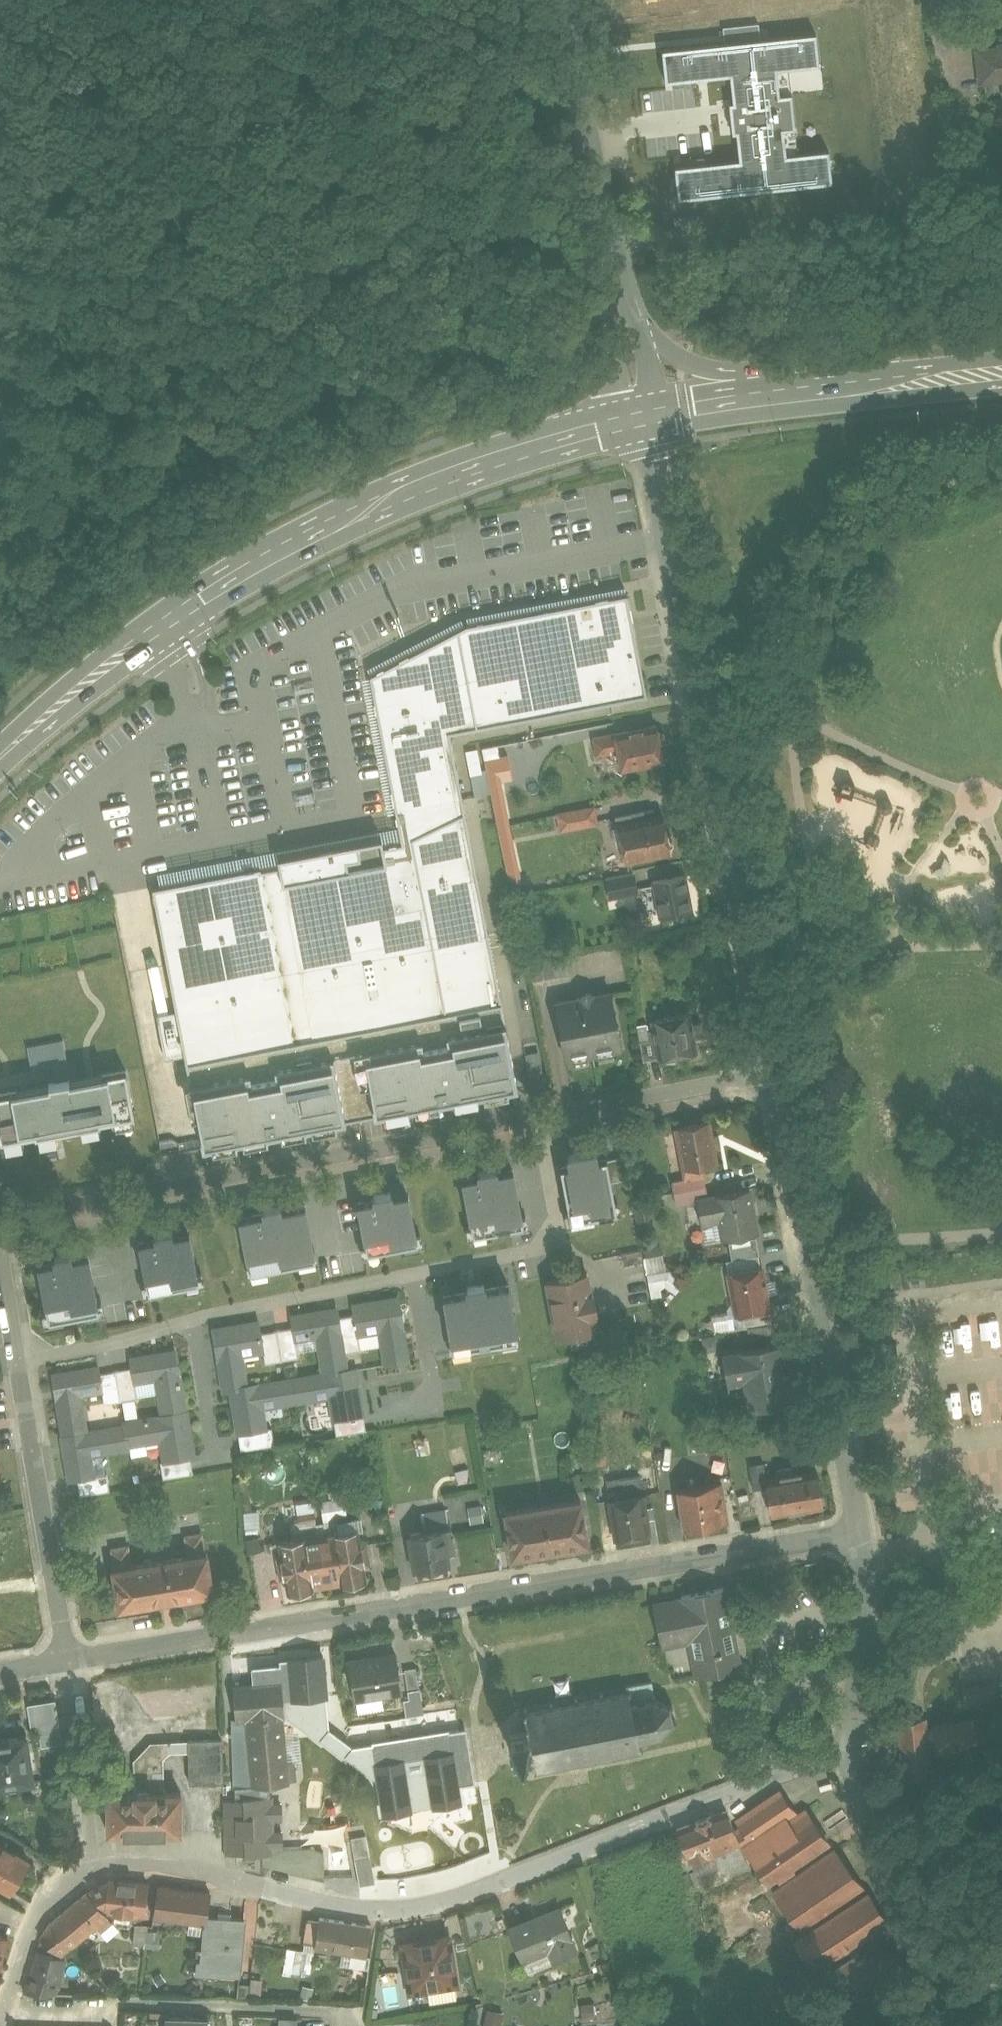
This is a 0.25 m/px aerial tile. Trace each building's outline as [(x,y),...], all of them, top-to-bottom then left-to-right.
[(735,25),(737,38),(758,34),(756,21),(735,25)] [(679,195),(830,180),(826,150),(795,153),(786,65),(816,61),(814,33),(664,48),(666,77),(729,73),(740,159),(676,166),(679,195)] [(980,81),(1001,78),(1001,40),(996,41),(996,44),(975,47),(980,81)] [(155,876),(187,1072),(499,1009),(466,805),(452,720),(647,685),(629,581),(466,610),(373,662),(401,817),(404,832),(155,876)] [(621,774),(663,766),(656,730),(614,737),(617,754),(621,774)] [(595,758),(617,754),(614,737),(592,741),(595,758)] [(473,793),(491,790),(507,883),(520,880),(502,778),(512,776),(508,751),(497,753),(495,743),(465,748),(473,793)] [(667,853),(659,812),(645,815),(644,806),(610,812),(619,862),(667,853)] [(594,809),(558,816),(561,832),(597,826),(594,809)] [(693,915),(685,870),(648,877),(649,884),(634,886),(631,872),(601,877),(605,899),(638,893),(643,914),(654,913),(655,921),(693,915)] [(560,951),(522,957),(527,981),(564,974),(560,951)] [(609,986),(549,996),(559,1055),(619,1045),(609,986)] [(640,1060),(692,1051),(685,1008),(648,1014),(652,1038),(636,1041),(640,1060)] [(508,1035),(365,1062),(376,1117),(518,1090),(508,1035)] [(55,1087),(68,1085),(62,1051),(25,1057),(30,1081),(53,1077),(55,1087)] [(331,1068),(189,1095),(199,1150),(342,1123),(331,1068)] [(0,1097),(0,1111),(6,1145),(137,1121),(128,1073),(68,1085),(55,1087),(0,1097)] [(710,1133),(707,1120),(660,1128),(669,1179),(681,1177),(682,1178),(702,1174),(700,1165),(715,1162),(712,1146),(719,1145),(716,1132),(710,1133)] [(599,1160),(597,1151),(570,1155),(572,1166),(563,1168),(573,1222),(615,1215),(605,1159),(599,1160)] [(526,1230),(516,1172),(500,1175),(499,1170),(481,1173),(482,1177),(463,1181),(473,1239),(526,1230)] [(755,1232),(747,1186),(696,1195),(704,1241),(727,1237),(728,1242),(747,1239),(746,1233),(755,1232)] [(422,1249),(412,1192),(396,1194),(395,1189),(377,1192),(378,1197),(359,1200),(370,1258),(422,1249)] [(318,1265),(308,1206),(282,1210),(282,1206),(260,1210),(261,1214),(240,1218),(251,1277),(318,1265)] [(203,1289),(193,1231),(177,1234),(176,1229),(158,1232),(159,1236),(140,1240),(150,1298),(203,1289)] [(101,1315),(91,1257),(75,1260),(74,1255),(56,1258),(57,1262),(38,1266),(48,1324),(101,1315)] [(763,1278),(761,1260),(723,1266),(731,1316),(769,1309),(766,1295),(774,1293),(772,1277),(763,1278)] [(597,1330),(585,1267),(539,1276),(551,1338),(597,1330)] [(671,1295),(681,1280),(668,1272),(658,1287),(671,1295)] [(520,1342),(512,1290),(491,1293),(490,1286),(469,1289),(470,1296),(445,1300),(454,1353),(520,1342)] [(397,1296),(351,1303),(353,1317),(355,1337),(378,1333),(380,1348),(383,1365),(407,1362),(397,1296)] [(262,1352),(260,1334),(258,1322),(213,1328),(223,1394),(228,1394),(234,1437),(238,1436),(269,1432),(266,1410),(328,1401),(331,1422),(334,1422),(363,1418),(356,1369),(347,1370),(345,1353),(340,1319),(339,1309),(293,1316),(295,1330),(296,1340),(318,1337),(323,1376),(249,1386),(245,1355),(262,1352)] [(353,1317),(340,1319),(345,1353),(380,1348),(378,1333),(355,1337),(353,1317)] [(262,1352),(264,1364),(299,1360),(296,1340),(295,1330),(260,1334),(262,1352)] [(786,1399),(777,1339),(717,1349),(722,1379),(744,1375),(745,1373),(749,1405),(786,1399)] [(99,1392),(97,1373),(96,1367),(53,1373),(68,1481),(79,1480),(95,1477),(92,1456),(129,1451),(129,1446),(159,1442),(162,1462),(190,1457),(195,1457),(179,1347),(128,1354),(130,1369),(133,1386),(152,1383),(156,1414),(122,1418),(123,1423),(87,1428),(82,1394),(99,1392)] [(99,1392),(101,1403),(135,1399),(133,1386),(130,1369),(97,1373),(99,1392)] [(547,1398),(545,1385),(530,1387),(532,1401),(547,1398)] [(363,1418),(334,1422),(336,1436),(365,1432),(363,1418)] [(269,1432),(238,1436),(240,1451),(273,1446),(271,1432),(269,1432)] [(192,1473),(190,1457),(162,1462),(159,1462),(161,1478),(192,1473)] [(765,1514),(819,1506),(814,1469),(797,1472),(796,1465),(773,1468),(774,1475),(760,1477),(761,1486),(749,1488),(753,1511),(765,1509),(765,1514)] [(106,1475),(95,1477),(79,1480),(81,1495),(108,1491),(106,1475)] [(679,1532),(725,1524),(717,1478),(671,1485),(679,1532)] [(611,1539),(648,1533),(640,1485),(603,1492),(611,1539)] [(504,1555),(584,1543),(576,1492),(496,1504),(504,1555)] [(383,1510),(381,1498),(367,1500),(369,1512),(383,1510)] [(356,1540),(353,1526),(335,1529),(333,1518),(312,1522),(308,1500),(290,1503),(294,1525),(297,1524),(299,1535),(274,1539),(283,1593),(362,1579),(360,1565),(367,1564),(363,1539),(356,1540)] [(409,1573),(446,1566),(443,1551),(452,1549),(448,1524),(402,1532),(409,1573)] [(112,1607),(211,1590),(203,1544),(201,1545),(198,1530),(178,1533),(181,1548),(127,1557),(125,1542),(105,1546),(108,1560),(104,1561),(112,1607)] [(740,1672),(722,1584),(649,1599),(664,1670),(669,1669),(671,1681),(691,1676),(693,1681),(740,1672)] [(392,1648),(341,1655),(347,1703),(353,1702),(354,1714),(373,1712),(371,1700),(399,1696),(392,1648)] [(249,1670),(250,1682),(282,1680),(283,1701),(326,1698),(323,1654),(277,1659),(277,1665),(249,1670)] [(416,1668),(404,1670),(409,1700),(402,1702),(405,1719),(424,1716),(416,1668)] [(250,1682),(230,1684),(232,1717),(225,1718),(230,1788),(263,1786),(285,1785),(285,1781),(290,1781),(289,1763),(283,1764),(282,1741),(287,1741),(286,1721),(284,1720),(284,1715),(283,1701),(282,1680),(250,1682)] [(512,1755),(532,1751),(536,1774),(541,1773),(540,1768),(560,1765),(561,1770),(566,1769),(565,1764),(586,1760),(587,1765),(591,1765),(590,1759),(610,1756),(611,1761),(616,1760),(615,1755),(637,1751),(641,1755),(644,1752),(640,1748),(639,1740),(659,1737),(660,1742),(664,1742),(662,1734),(672,1725),(676,1727),(677,1723),(673,1721),(671,1710),(674,1707),(672,1703),(666,1706),(654,1701),(656,1695),(653,1681),(628,1686),(629,1691),(626,1695),(605,1699),(604,1694),(600,1695),(601,1699),(580,1703),(579,1698),(575,1699),(576,1704),(555,1707),(554,1703),(550,1703),(550,1708),(530,1712),(529,1707),(524,1708),(529,1731),(509,1735),(512,1755)] [(326,1698),(283,1701),(284,1715),(377,1783),(370,1743),(350,1747),(328,1730),(326,1698)] [(52,1699),(24,1704),(32,1749),(60,1744),(52,1699)] [(924,1727),(923,1719),(893,1722),(898,1783),(928,1780),(924,1727)] [(980,1723),(929,1727),(931,1751),(982,1747),(980,1723)] [(22,1728),(0,1732),(0,1788),(31,1783),(22,1728)] [(377,1783),(382,1817),(460,1805),(457,1788),(474,1786),(464,1728),(370,1743),(377,1783)] [(125,1763),(126,1785),(149,1784),(160,1784),(159,1760),(166,1752),(182,1751),(183,1784),(219,1783),(218,1739),(144,1741),(125,1763)] [(178,1834),(177,1788),(149,1789),(149,1784),(126,1785),(123,1785),(123,1790),(97,1790),(99,1837),(112,1836),(112,1839),(160,1838),(160,1835),(178,1834)] [(230,1788),(229,1801),(218,1801),(220,1860),(240,1859),(240,1862),(270,1861),(270,1852),(279,1852),(278,1839),(278,1835),(269,1835),(269,1821),(278,1821),(277,1805),(268,1805),(268,1800),(264,1800),(263,1786),(230,1788)] [(889,1933),(804,1816),(797,1821),(776,1791),(728,1826),(736,1849),(801,1940),(790,1948),(817,1985),(889,1933)] [(689,1828),(673,1834),(685,1868),(736,1849),(728,1826),(724,1815),(706,1822),(705,1818),(688,1824),(689,1828)] [(287,1839),(278,1839),(279,1852),(270,1852),(270,1861),(271,1867),(310,1879),(328,1879),(329,1854),(314,1847),(288,1847),(287,1839)] [(357,1889),(374,1886),(365,1839),(349,1842),(357,1889)] [(27,1858),(0,1842),(0,1890),(6,1894),(27,1858)] [(144,1883),(106,1879),(81,1893),(102,1917),(112,1918),(112,1924),(125,1925),(126,1919),(128,1919),(127,1930),(138,1932),(140,1921),(143,1886),(144,1883)] [(200,1919),(205,1893),(154,1883),(153,1887),(143,1886),(140,1921),(146,1922),(198,1932),(200,1919)] [(102,1917),(81,1893),(46,1922),(43,1926),(34,1941),(59,1959),(92,1930),(98,1937),(110,1927),(102,1917)] [(575,1959),(555,1909),(502,1930),(518,1970),(544,1960),(548,1969),(575,1959)] [(236,1984),(241,1922),(200,1919),(198,1932),(195,1965),(191,1965),(190,1980),(236,1984)] [(367,1928),(315,1920),(314,1926),(303,1924),(298,1957),(281,1954),(277,1982),(297,1986),(298,1979),(305,1980),(309,1959),(345,1965),(343,1974),(359,1976),(367,1928)] [(448,1936),(395,1945),(403,2000),(456,1992),(448,1936)] [(33,1951),(18,1997),(51,1999),(64,1961),(33,1951)] [(501,2015),(488,2014),(488,2025),(500,2025),(501,2015)] [(203,2020),(161,2017),(161,2025),(203,2025),(203,2020)]
